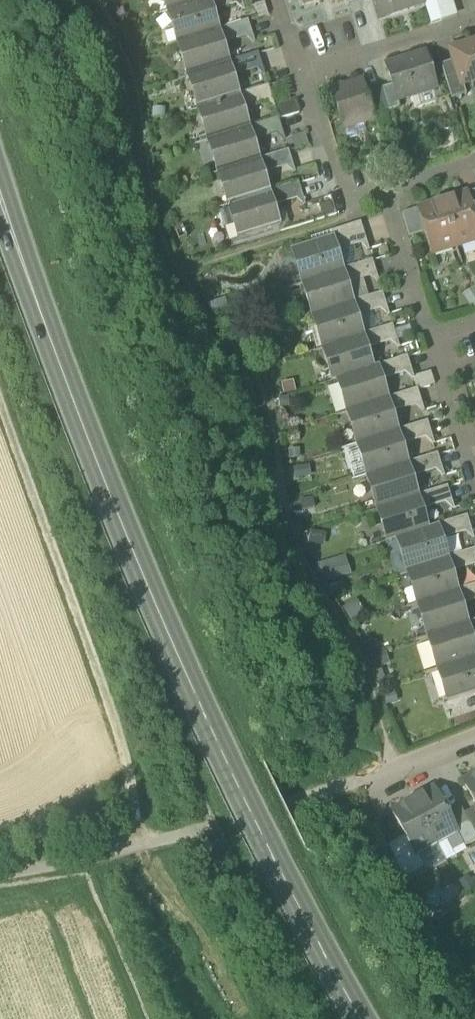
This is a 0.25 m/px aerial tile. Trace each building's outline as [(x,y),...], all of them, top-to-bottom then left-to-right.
[(168,12),(204,0),(164,0),(168,12)] [(174,31),(178,44),(218,32),(212,12),(220,9),(217,0),(204,0),(168,12),(174,31)] [(220,9),(241,3),(241,0),(217,0),(220,9)] [(379,18),(424,5),(423,0),(373,0),(379,18)] [(452,0),(423,0),(424,5),(431,25),(457,17),(452,0)] [(226,29),(230,42),(251,35),(248,23),(226,29)] [(226,29),(218,32),(178,44),(184,64),(189,63),(193,75),(228,64),(222,44),(230,42),(226,29)] [(168,47),(178,44),(174,31),(164,34),(168,47)] [(462,85),(463,85),(474,81),(474,43),(451,51),(455,62),(462,85)] [(393,86),(397,101),(412,97),(433,90),(436,89),(425,54),(387,66),(393,86)] [(236,62),(240,74),(261,67),(258,55),(236,62)] [(236,62),(228,64),(193,75),(188,77),(194,97),(199,95),(203,108),(238,97),(232,76),(240,74),(236,62)] [(441,66),(452,101),(467,96),(463,85),(462,85),(455,62),(441,66)] [(184,64),(188,77),(193,75),(189,63),(184,64)] [(332,91),(344,130),(374,121),(362,81),(332,91)] [(381,89),(389,112),(400,109),(397,101),(393,86),(381,89)] [(246,94),(250,107),(271,100),(268,88),(246,94)] [(369,93),(377,120),(390,116),(389,112),(381,89),(369,93)] [(438,102),(433,90),(412,97),(416,109),(438,102)] [(246,94),(238,97),(203,108),(198,109),(204,129),(209,128),(213,140),(248,129),(242,109),(250,107),(246,94)] [(194,97),(198,109),(203,108),(199,95),(194,97)] [(274,107),(278,120),(298,114),(294,101),(274,107)] [(256,127),(260,139),(282,132),(278,120),(256,127)] [(256,127),(248,129),(213,140),(208,142),(215,162),(219,160),(223,173),(258,162),(252,142),(260,139),(256,127)] [(204,129),(208,142),(213,140),(209,128),(204,129)] [(309,146),(305,134),(292,137),(296,150),(309,146)] [(266,159),(270,171),(292,165),(288,152),(266,159)] [(266,159),(258,162),(223,173),(219,174),(225,194),(229,193),(233,205),(269,194),(262,174),(270,171),(266,159)] [(215,162),(219,174),(223,173),(219,160),(215,162)] [(276,192),(280,204),(302,197),(298,185),(276,192)] [(276,192),(269,194),(233,205),(229,206),(235,227),(240,225),(244,238),(279,227),(272,206),(280,204),(276,192)] [(225,194),(229,206),(233,205),(229,193),(225,194)] [(442,202),(457,248),(474,242),(474,220),(474,217),(467,194),(442,202)] [(305,221),(336,215),(332,197),(302,203),(305,221)] [(432,255),(457,248),(442,202),(417,210),(425,233),(432,255)] [(402,214),(409,237),(425,233),(417,210),(402,214)] [(338,230),(344,249),(353,246),(366,243),(360,224),(338,230)] [(239,240),(244,238),(240,225),(235,227),(239,240)] [(304,270),(308,283),(343,272),(337,252),(344,249),(338,230),(331,233),(332,239),(293,251),(299,272),(304,270)] [(344,249),(337,252),(343,272),(350,269),(359,266),(353,246),(344,249)] [(350,269),(354,282),(363,279),(376,275),(372,262),(359,266),(350,269)] [(350,269),(343,272),(308,283),(303,284),(309,304),(314,303),(317,315),(353,304),(347,284),(354,282),(350,269)] [(299,272),(303,284),(308,283),(304,270),(299,272)] [(354,282),(347,284),(353,304),(361,301),(369,299),(363,279),(354,282)] [(474,287),(461,296),(472,312),(474,310),(474,287)] [(361,301),(365,314),(372,312),(386,308),(382,295),(369,299),(361,301)] [(361,301),(353,304),(317,315),(313,317),(319,337),(324,335),(328,348),(363,336),(357,317),(365,314),(361,301)] [(309,304),(313,317),(317,315),(314,303),(309,304)] [(365,314),(357,317),(363,336),(371,334),(378,332),(372,312),(365,314)] [(371,334),(375,347),(396,340),(392,327),(378,332),(371,334)] [(371,334),(363,336),(328,348),(323,349),(329,369),(334,368),(338,380),(373,369),(367,349),(375,347),(371,334)] [(319,337),(323,349),(328,348),(324,335),(319,337)] [(385,365),(389,378),(411,371),(407,358),(385,365)] [(385,365),(373,369),(338,380),(348,413),(387,400),(381,380),(389,378),(385,365)] [(333,381),(338,380),(334,368),(329,369),(333,381)] [(413,378),(417,391),(435,385),(431,372),(413,378)] [(395,397),(399,410),(421,403),(417,391),(395,397)] [(395,397),(387,400),(348,413),(358,445),(397,432),(391,413),(399,410),(395,397)] [(405,430),(409,443),(431,436),(427,423),(405,430)] [(405,430),(397,432),(358,445),(368,478),(407,465),(401,445),(409,443),(405,430)] [(415,462),(419,475),(441,468),(437,456),(415,462)] [(415,462),(407,465),(368,478),(378,510),(417,497),(411,477),(419,475),(415,462)] [(309,466),(293,468),(295,480),(311,478),(309,466)] [(425,495),(429,508),(451,501),(447,488),(425,495)] [(425,495),(417,497),(378,510),(388,543),(398,540),(397,539),(427,530),(421,510),(429,508),(425,495)] [(444,524),(448,537),(470,530),(466,518),(444,524)] [(444,524),(427,530),(397,539),(398,540),(407,572),(447,559),(441,539),(448,537),(444,524)] [(326,534),(310,531),(307,544),(324,547),(326,534)] [(407,572),(398,540),(388,543),(384,544),(394,576),(407,572)] [(459,570),(474,564),(474,550),(455,557),(459,570)] [(345,556),(322,563),(329,582),(351,576),(345,556)] [(455,557),(447,559),(407,572),(418,604),(457,592),(451,572),(459,570),(455,557)] [(469,602),(474,600),(474,586),(465,589),(469,602)] [(465,589),(457,592),(418,604),(428,637),(467,624),(461,604),(469,602),(465,589)] [(357,599),(342,608),(350,622),(365,613),(357,599)] [(467,624),(428,637),(438,669),(474,657),(474,649),(471,637),(474,636),(474,622),(467,624)] [(438,669),(448,702),(474,694),(474,657),(438,669)] [(463,783),(474,805),(474,776),(463,783)] [(434,789),(413,801),(436,843),(456,832),(457,831),(449,816),(434,789)] [(416,853),(436,843),(413,801),(392,812),(405,837),(415,854),(416,853)] [(464,814),(474,834),(474,808),(464,814)] [(464,814),(461,809),(449,816),(457,831),(456,832),(465,847),(474,842),(474,834),(464,814)] [(465,847),(456,832),(436,843),(446,861),(446,862),(466,851),(465,847)] [(391,844),(407,877),(424,868),(416,853),(415,854),(405,837),(391,844)] [(436,843),(416,853),(424,868),(426,871),(446,861),(436,843)] [(474,892),(474,880),(474,878),(470,880),(469,877),(458,883),(465,897),(474,892)] [(440,906),(438,892),(425,894),(428,908),(440,906)]
